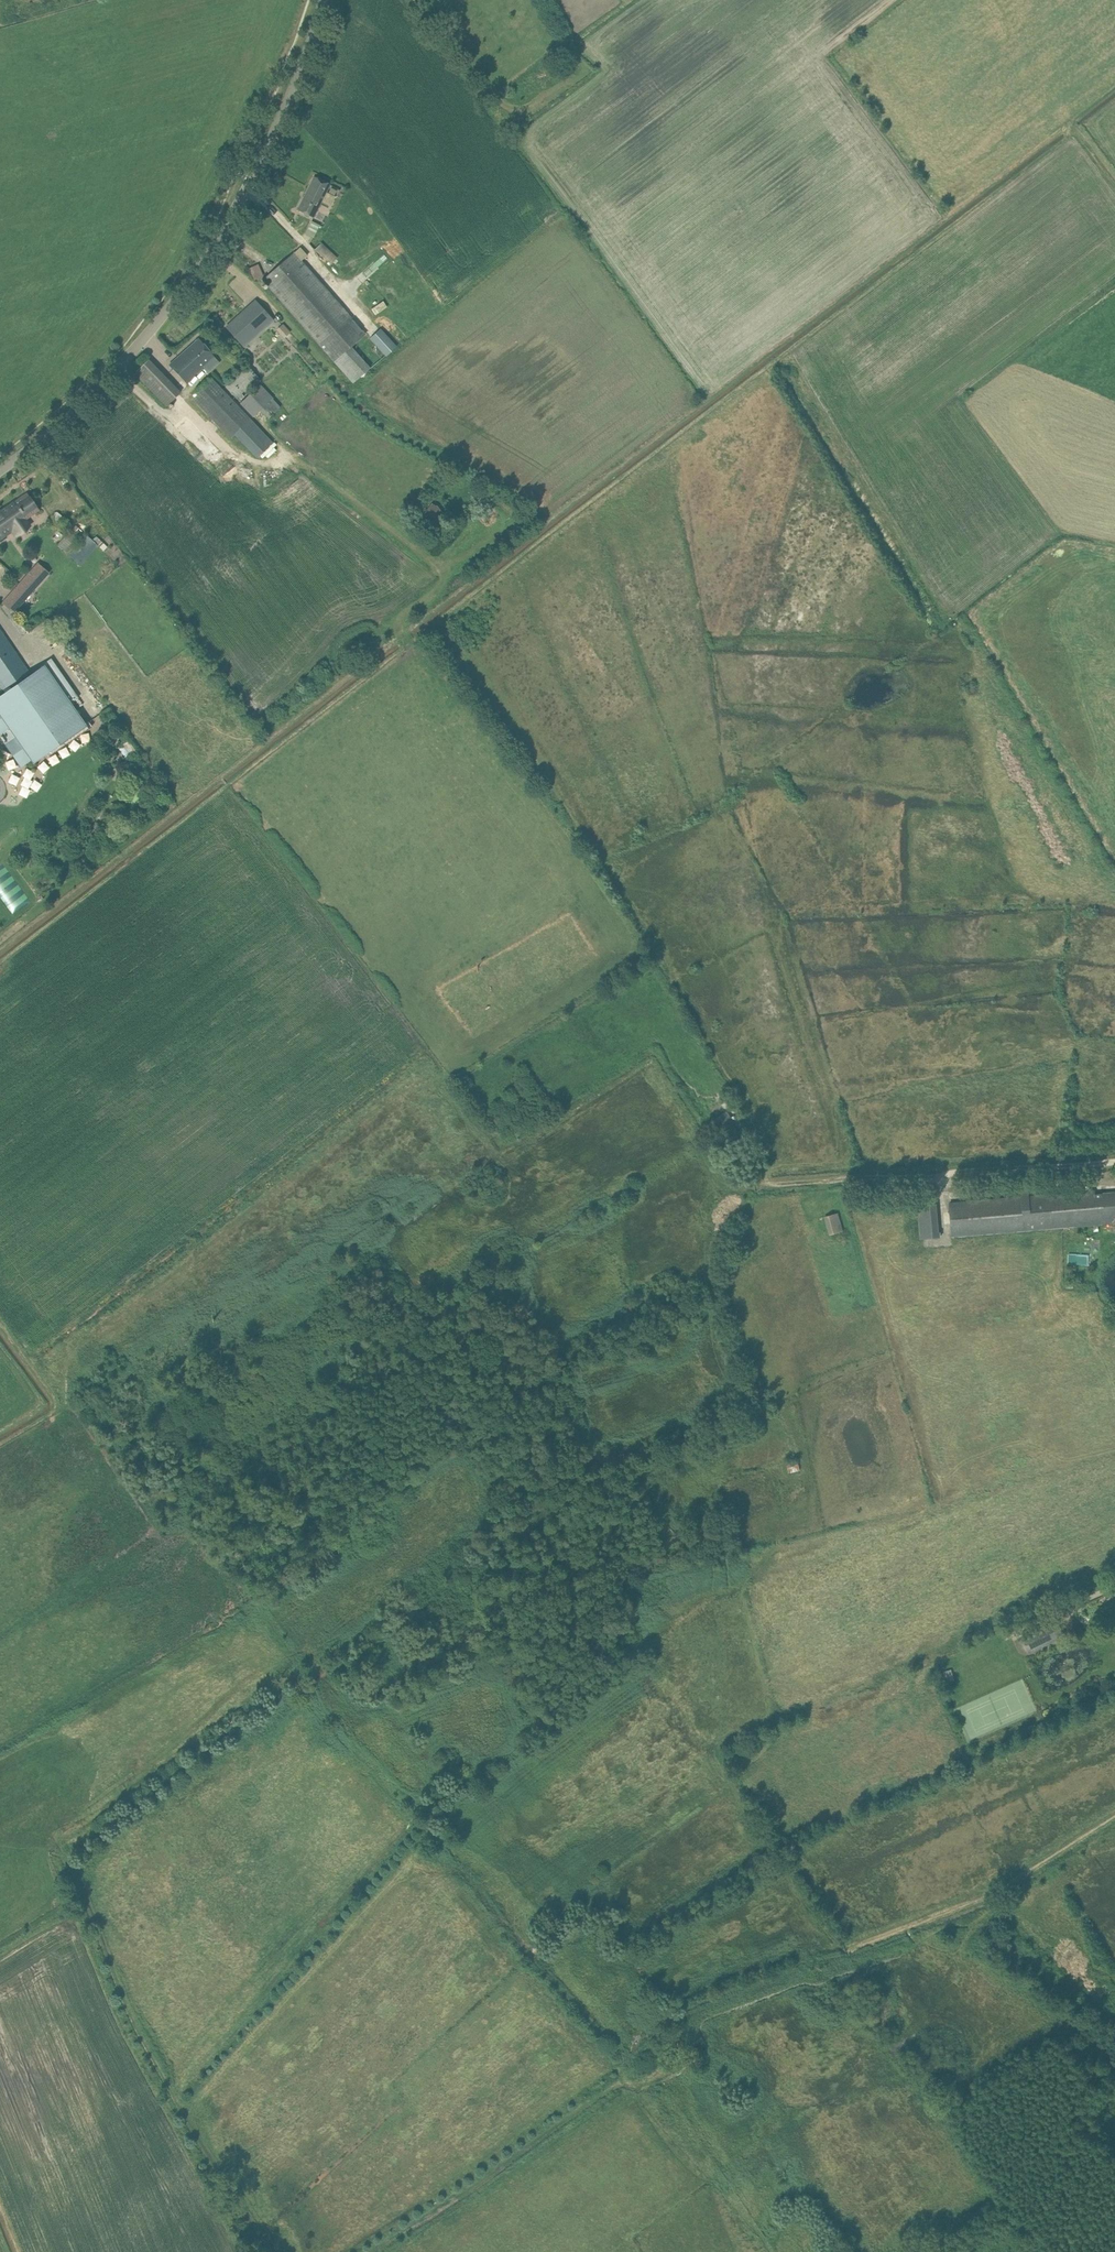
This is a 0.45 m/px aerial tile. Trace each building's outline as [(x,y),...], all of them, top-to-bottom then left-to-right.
[(298,210),(313,218),(330,184),(315,176),(298,210)] [(310,220),(303,232),(312,237),(319,225),(310,220)] [(327,261),(333,254),(318,240),(312,247),(327,261)] [(294,253),(263,280),(270,288),(317,344),(353,383),(370,368),(352,347),(367,334),(352,317),(301,261),(294,253)] [(254,280),(263,276),(257,263),(248,267),(254,280)] [(270,316),(255,300),(226,327),(240,343),(270,316)] [(275,328),(282,337),(289,331),(282,322),(275,328)] [(386,355),(396,345),(381,328),(370,338),(386,355)] [(169,365),(187,383),(203,367),(206,369),(216,359),(199,338),(169,365)] [(149,359),(136,371),(168,404),(180,392),(149,359)] [(262,380),(248,365),(225,387),(236,399),(237,398),(239,401),(262,380)] [(251,421),(210,377),(191,396),(232,440),(251,421)] [(11,529),(13,528),(11,525),(23,517),(25,519),(26,519),(38,511),(26,494),(0,512),(1,513),(0,514),(0,540),(7,535),(6,533),(11,529)] [(54,527),(63,518),(56,511),(47,521),(54,527)] [(72,525),(67,521),(60,529),(65,534),(72,525)] [(76,525),(58,545),(66,553),(78,540),(85,533),(76,525)] [(96,536),(92,540),(98,545),(103,551),(107,547),(101,541),(96,536)] [(13,612),(41,581),(30,572),(3,603),(13,612)] [(3,732),(0,735),(6,743),(8,742),(9,741),(25,763),(31,760),(33,763),(35,762),(34,760),(86,724),(46,666),(12,690),(10,686),(29,672),(0,630),(0,685),(6,694),(0,698),(0,727),(3,732)] [(117,745),(126,758),(136,751),(127,738),(117,745)] [(16,793),(25,797),(33,780),(30,779),(34,771),(27,768),(16,793)] [(12,773),(7,781),(14,786),(19,778),(12,773)] [(30,900),(6,865),(0,869),(0,896),(12,913),(30,900)] [(729,1120),(732,1118),(727,1112),(714,1120),(728,1141),(738,1134),(732,1125),(729,1120)] [(953,1187),(954,1203),(949,1203),(950,1214),(953,1237),(1113,1223),(1114,1223),(1114,1192),(1095,1194),(1095,1191),(1029,1196),(1029,1190),(1021,1190),(1021,1197),(963,1202),(962,1186),(953,1187)] [(921,1239),(940,1237),(940,1233),(937,1233),(935,1204),(918,1206),(921,1239)] [(842,1232),(840,1224),(837,1213),(825,1217),(830,1235),(842,1232)] [(798,1462),(787,1465),(789,1474),(800,1471),(798,1462)] [(1022,1636),(1030,1653),(1065,1636),(1057,1620),(1022,1636)] [(948,1681),(955,1679),(952,1669),(945,1671),(948,1681)]
